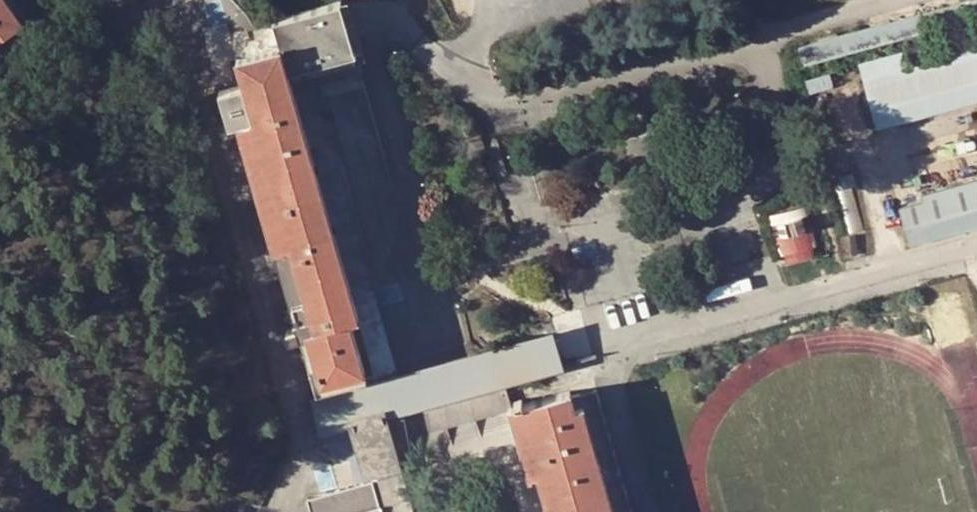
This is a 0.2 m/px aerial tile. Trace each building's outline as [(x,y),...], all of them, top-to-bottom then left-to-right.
[(22,20),(7,0),(0,0),(0,35),(22,20)] [(362,266),(346,270),(290,69),(354,50),(340,0),(333,0),(275,17),(282,41),(237,54),(244,81),(219,89),(229,123),(237,120),(294,318),(302,317),(321,380),(336,376),(340,391),(382,378),(381,372),(392,369),(362,266)] [(798,44),(802,60),(972,13),(975,23),(976,23),(976,0),(955,0),(798,44)] [(877,124),(976,95),(976,33),(976,29),(859,62),(877,124)] [(290,69),(346,270),(362,266),(310,81),(359,67),(354,50),(290,69)] [(923,199),(900,206),(910,241),(976,222),(976,184),(923,199)] [(809,204),(774,214),(787,261),(822,252),(809,204)] [(562,367),(551,327),(382,378),(340,391),(318,397),(329,436),(357,428),(383,420),(562,367)] [(579,393),(614,511),(630,511),(594,388),(579,393)] [(511,407),(531,474),(538,473),(549,511),(614,511),(579,393),(571,396),(569,390),(521,404),(519,399),(513,401),(514,406),(511,407)] [(372,477),(382,511),(410,511),(397,469),(383,420),(357,428),(372,477)] [(372,477),(323,491),(327,507),(312,511),(382,511),(372,477)] [(312,511),(327,507),(323,491),(307,496),(312,511)]
